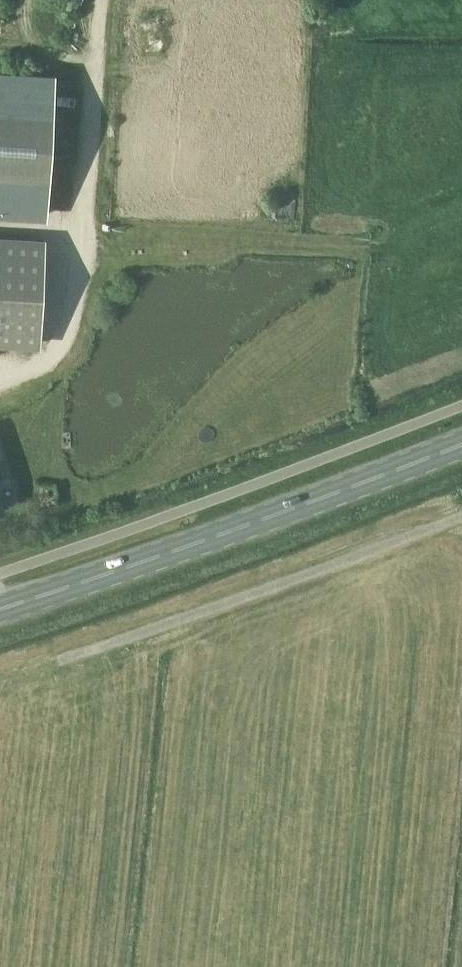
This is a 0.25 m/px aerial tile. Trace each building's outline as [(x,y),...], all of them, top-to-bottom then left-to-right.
[(41,212),(50,77),(0,75),(0,210),(41,212)] [(40,342),(46,241),(0,238),(0,340),(40,342)]
